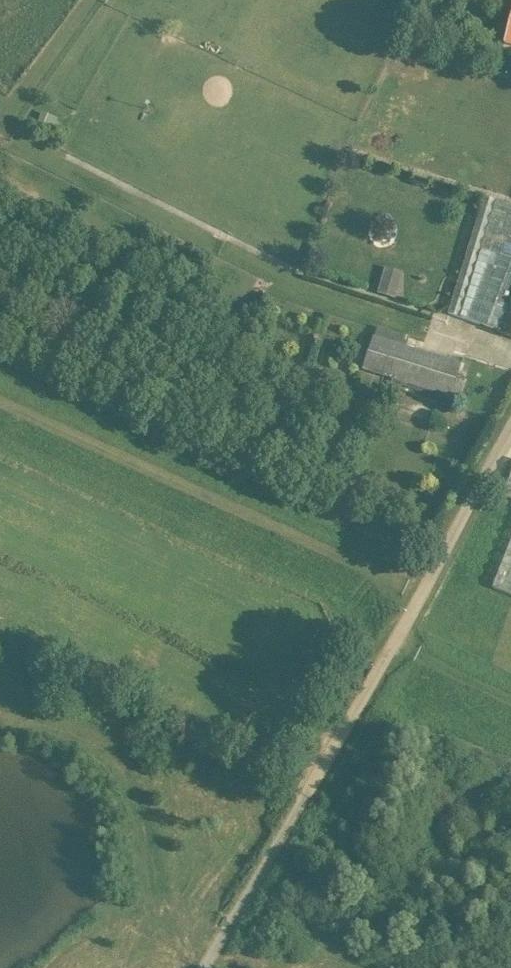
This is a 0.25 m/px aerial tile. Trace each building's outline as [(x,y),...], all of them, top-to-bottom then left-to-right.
[(484,196),(449,314),(500,332),(510,305),(497,300),(510,262),(510,205),(484,196)] [(497,300),(510,305),(500,332),(510,337),(510,262),(497,300)] [(395,299),(399,286),(381,280),(377,293),(395,299)] [(406,347),(373,337),(362,374),(401,387),(402,384),(458,402),(465,381),(457,378),(461,363),(406,347)] [(493,588),(510,595),(510,542),(493,588)]
